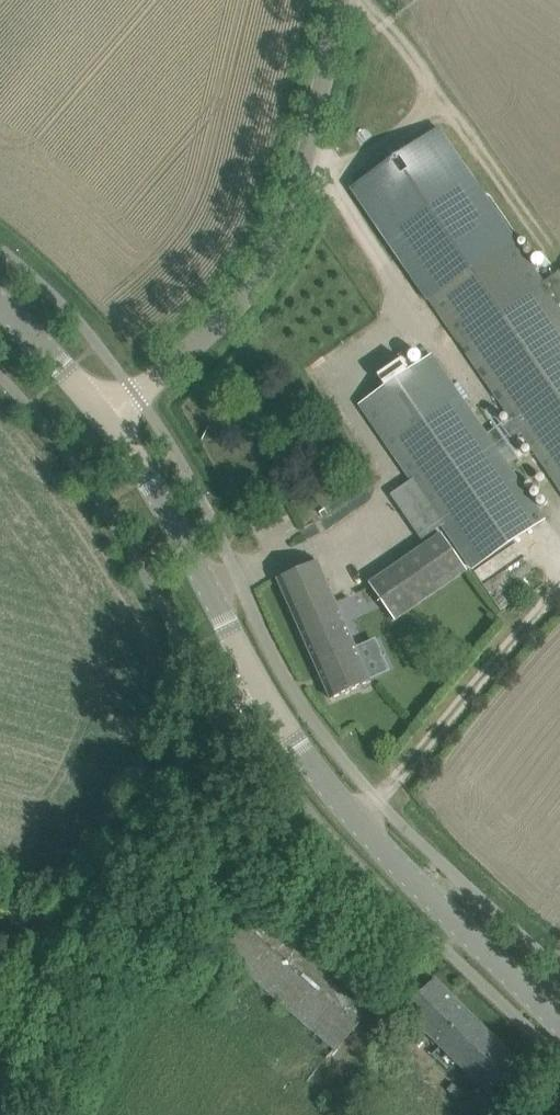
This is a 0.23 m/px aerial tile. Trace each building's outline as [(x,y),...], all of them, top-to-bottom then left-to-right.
[(514,242),(516,240),(441,130),(353,191),(428,301),(431,299),(465,349),(512,417),(487,434),(434,356),(361,406),(408,475),(411,480),(391,495),(422,540),(443,526),(471,568),(544,517),(498,450),(523,433),(559,487),(559,272),(543,284),(514,242)] [(370,584),(395,621),(468,571),(443,534),(370,584)] [(278,579),(331,699),(371,682),(318,561),(278,579)] [(223,952),(335,1051),(381,998),(270,900),(223,952)] [(435,979),(420,995),(404,1011),(489,1094),(520,1062),(435,979)]
